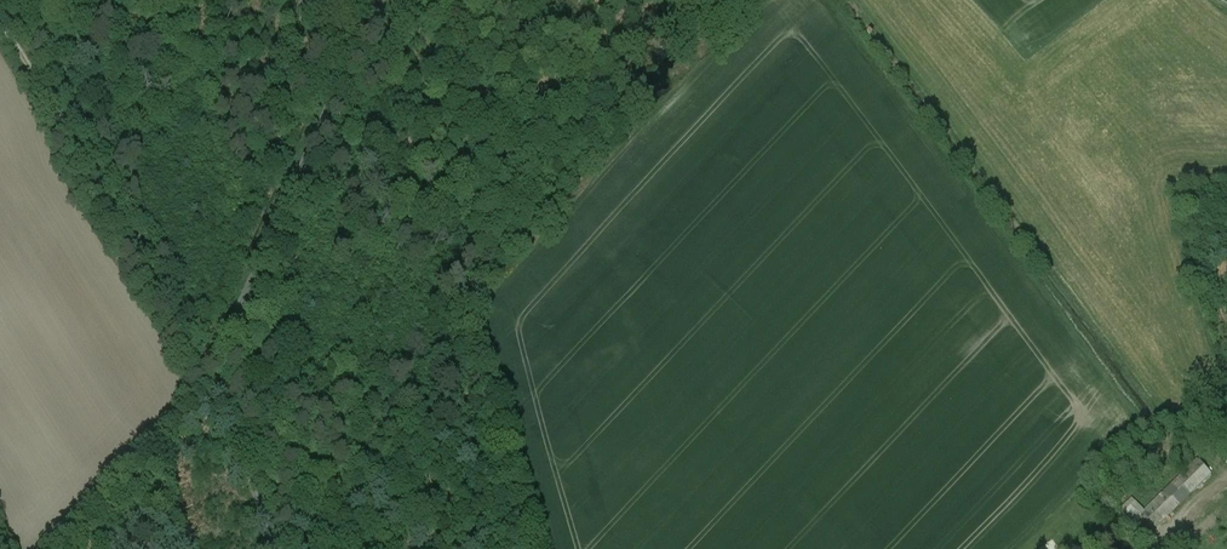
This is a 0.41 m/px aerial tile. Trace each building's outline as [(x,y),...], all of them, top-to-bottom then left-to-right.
[(1197,461),(1145,514),(1140,518),(1154,531),(1211,475),(1197,461)] [(1145,514),(1136,504),(1124,515),(1133,525),(1140,518),(1145,514)]
